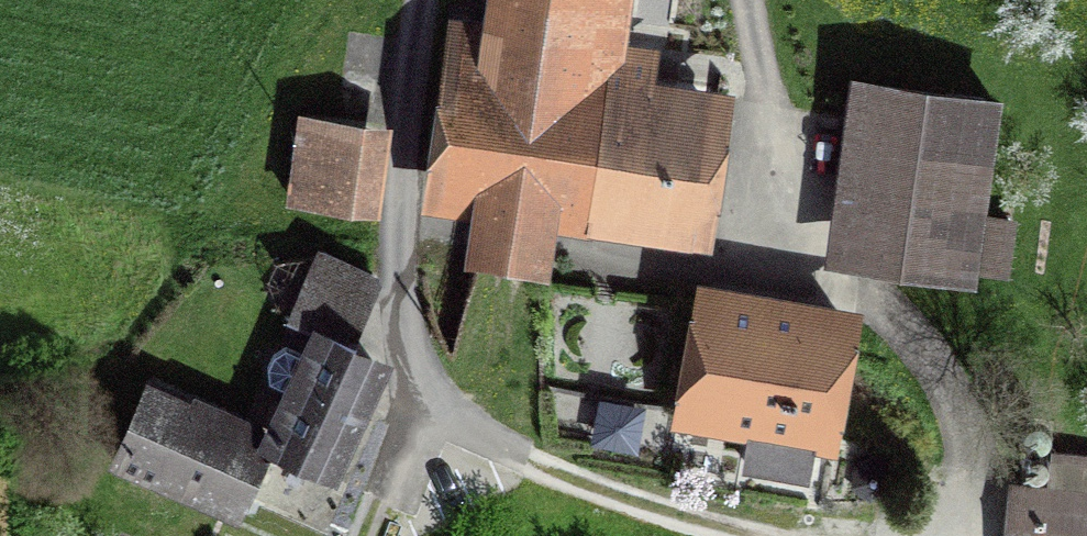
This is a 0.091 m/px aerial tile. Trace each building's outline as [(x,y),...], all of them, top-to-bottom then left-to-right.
[(484,25),(446,20),(424,204),(474,210),(468,257),(553,266),(558,222),(712,240),(730,88),(623,76),(632,0),(487,0),(484,25)] [(1002,94),(852,70),(826,258),(901,268),(981,280),(1002,94)] [(387,142),(323,132),(310,222),(374,231),(387,142)] [(375,290),(308,261),(280,326),(299,334),(287,363),(278,360),(267,366),(260,380),(261,393),(272,398),(250,442),(136,390),(97,473),(226,530),(256,463),(326,492),(384,369),(345,353),(375,290)] [(848,307),(680,283),(661,433),(830,460),(848,307)] [(1056,451),(1054,478),(1016,475),(1011,535),(1086,535),(1086,453),(1056,451)]
